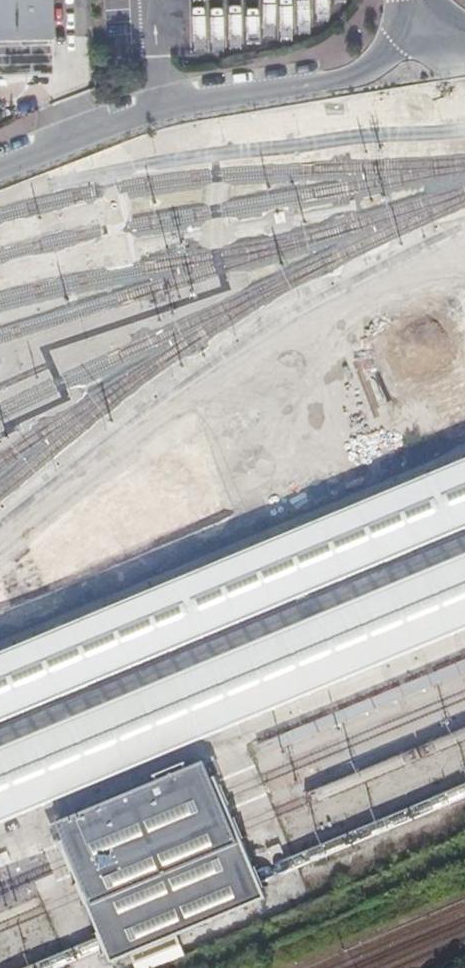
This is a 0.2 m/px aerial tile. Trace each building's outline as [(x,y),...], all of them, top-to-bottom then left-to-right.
[(52,75),(49,0),(0,0),(0,77),(52,75)] [(333,137),(332,107),(302,107),(303,138),(333,137)] [(396,366),(455,341),(439,302),(380,327),(396,366)] [(224,502),(342,456),(313,381),(225,415),(230,428),(200,440),(224,502)] [(0,659),(0,717),(464,525),(464,463),(0,659)] [(0,749),(0,823),(464,630),(464,556),(0,749)] [(106,941),(115,962),(270,898),(262,875),(240,826),(226,793),(219,776),(215,778),(208,760),(61,821),(68,839),(64,840),(72,859),(85,892),(106,941)]
